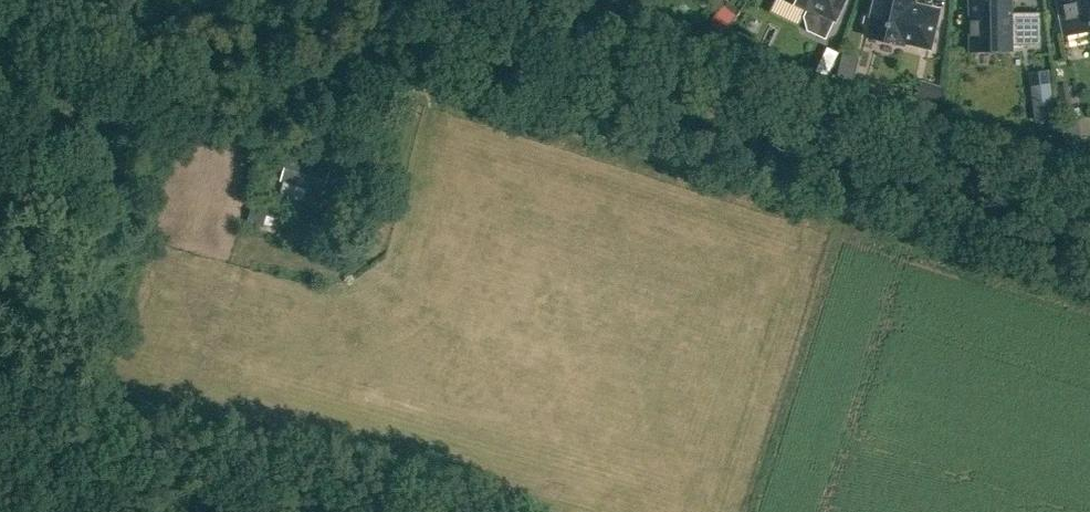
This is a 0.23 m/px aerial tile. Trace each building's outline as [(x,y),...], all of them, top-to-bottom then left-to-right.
[(807,10),(804,17),(807,30),(825,39),(844,0),(787,0),(807,10)] [(904,41),(930,47),(938,11),(912,5),(914,0),(874,0),(866,36),(903,45),(904,41)] [(968,50),(1013,50),(1013,45),(1040,44),(1040,12),(1011,12),(1011,0),(968,0),(968,50)] [(1065,4),(1058,5),(1063,35),(1089,29),(1089,0),(1064,0),(1065,4)] [(719,4),(705,21),(718,32),(732,14),(719,4)] [(833,62),(832,62),(820,56),(817,54),(811,66),(827,74),(833,62)] [(919,81),(914,98),(936,105),(941,88),(919,81)] [(1031,86),(1035,119),(1053,117),(1049,83),(1031,86)] [(1078,121),(1063,124),(1066,142),(1081,139),(1078,121)] [(278,179),(322,192),(330,165),(286,152),(278,179)] [(335,200),(348,205),(353,188),(341,184),(335,200)]
